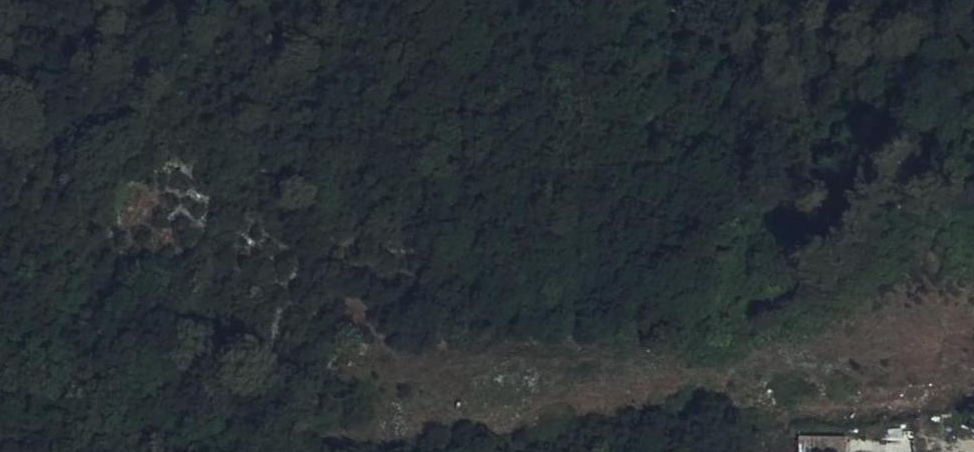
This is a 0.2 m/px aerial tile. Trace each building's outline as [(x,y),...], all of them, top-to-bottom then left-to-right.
[(800,451),(849,451),(848,433),(799,434),(800,451)]
